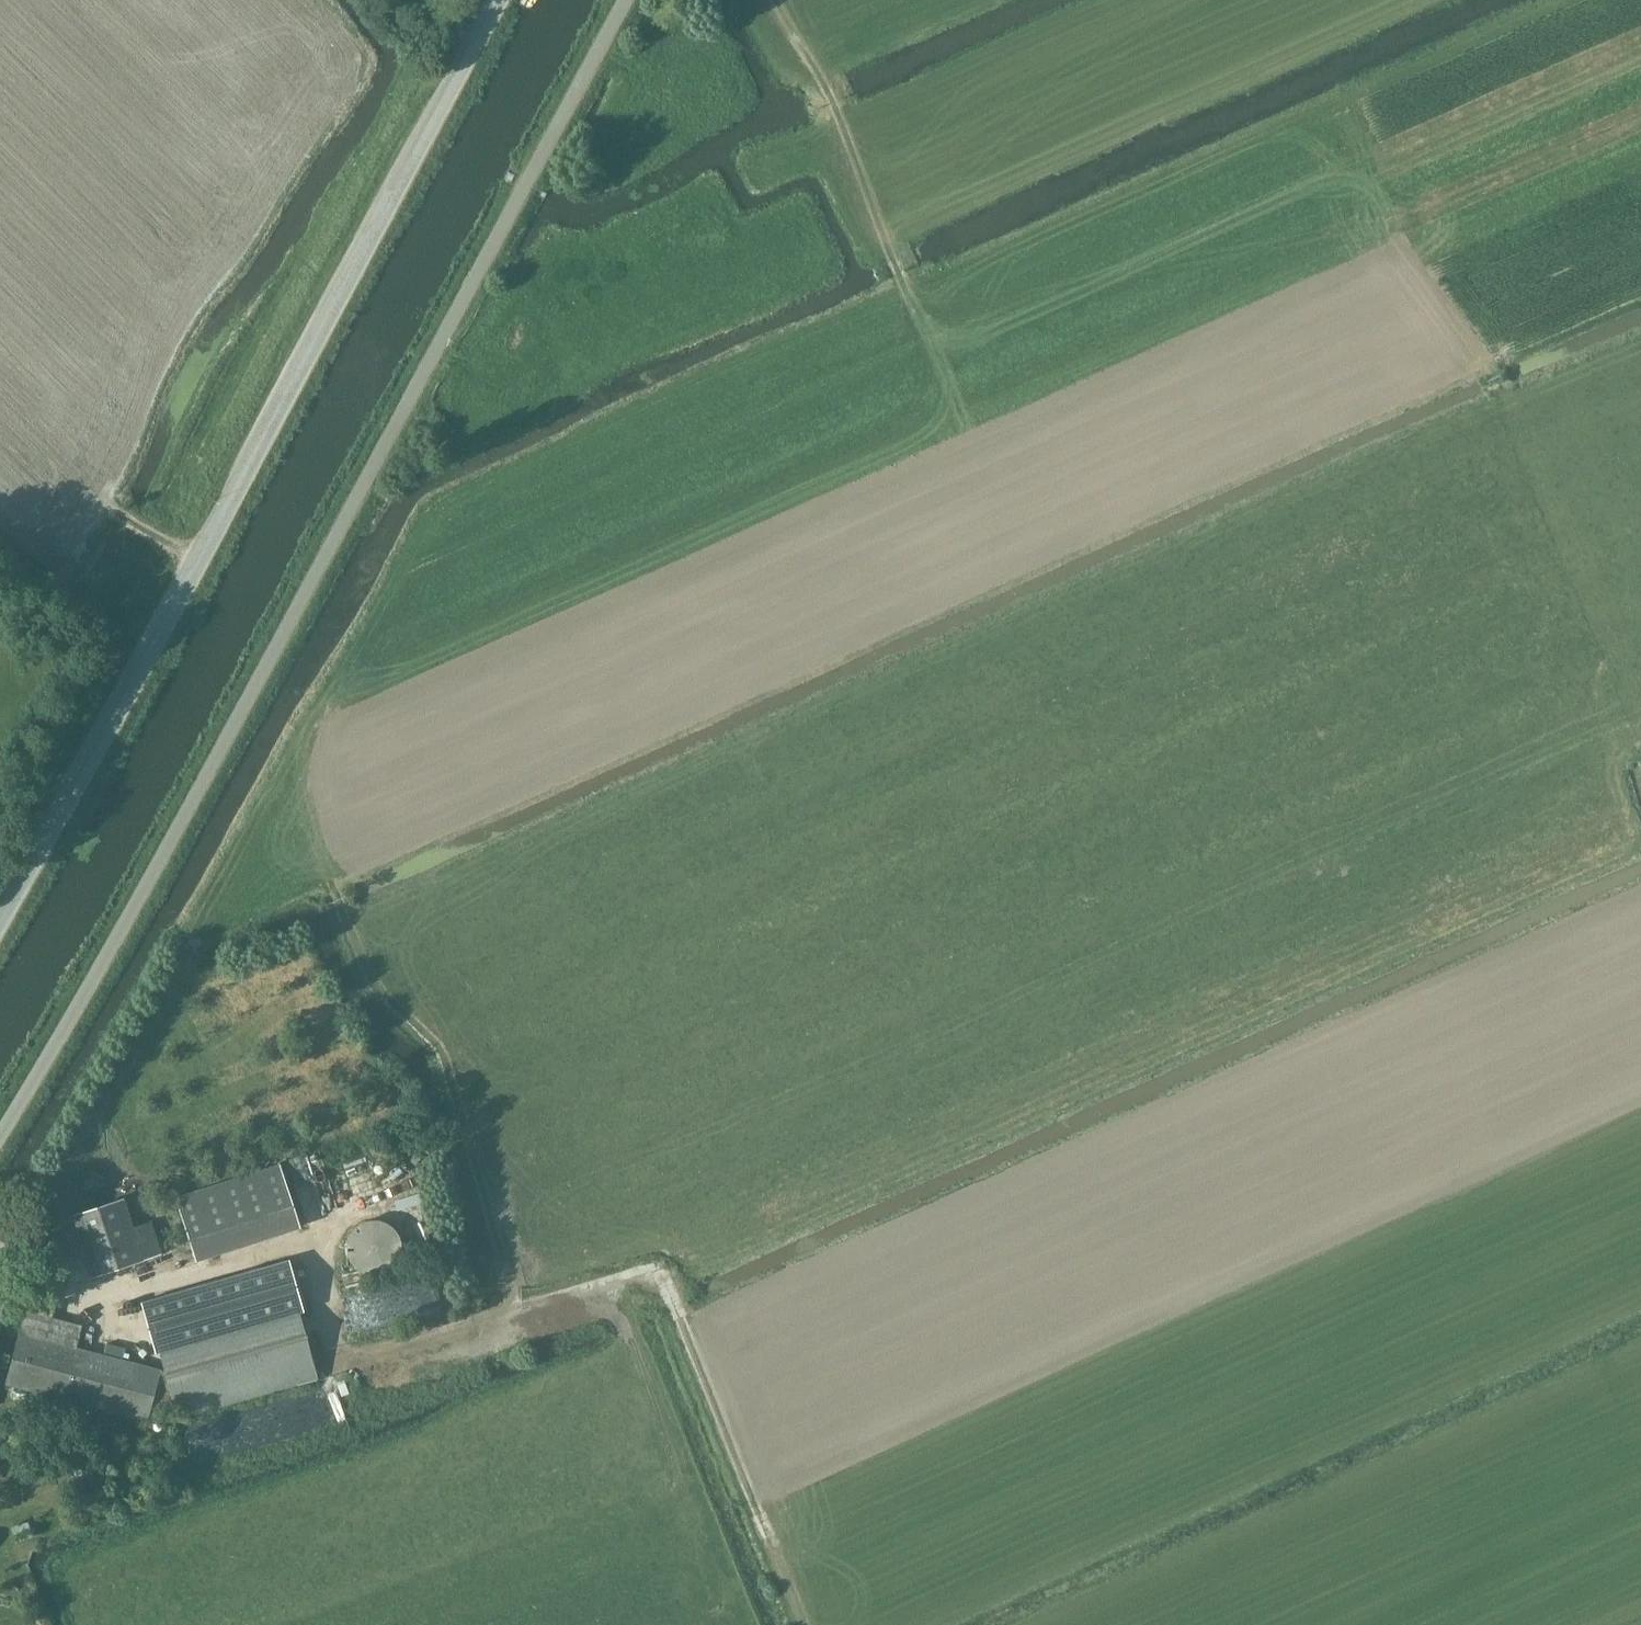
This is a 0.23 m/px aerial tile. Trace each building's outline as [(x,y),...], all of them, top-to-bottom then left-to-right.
[(280,1165),(234,1180),(175,1199),(186,1232),(195,1262),(300,1228),(280,1165)] [(123,1198),(73,1215),(93,1277),(143,1260),(161,1254),(150,1221),(132,1227),(123,1198)] [(372,1220),(367,1221),(362,1222),(358,1225),(354,1228),(351,1232),(348,1236),(347,1241),(346,1246),(346,1251),(347,1256),(349,1260),(351,1264),(355,1268),(359,1271),(363,1273),(368,1275),(373,1275),(378,1275),(383,1274),(387,1271),(391,1269),(395,1265),(398,1261),(400,1257),(401,1252),(401,1247),(401,1242),(399,1237),(397,1233),(394,1229),(390,1225),(386,1223),(381,1221),(376,1220),(372,1220)] [(290,1256),(140,1298),(155,1350),(305,1308),(290,1256)] [(8,1300),(9,1298),(0,1295),(0,1328),(4,1314),(8,1300)] [(26,1305),(8,1300),(4,1314),(23,1319),(5,1384),(147,1421),(177,1413),(179,1418),(317,1378),(299,1314),(296,1315),(295,1313),(160,1352),(166,1371),(76,1348),(82,1325),(52,1318),(56,1304),(28,1297),(26,1305)] [(277,1431),(306,1426),(303,1410),(274,1416),(277,1431)] [(191,1462),(219,1456),(212,1426),(184,1432),(191,1462)]
